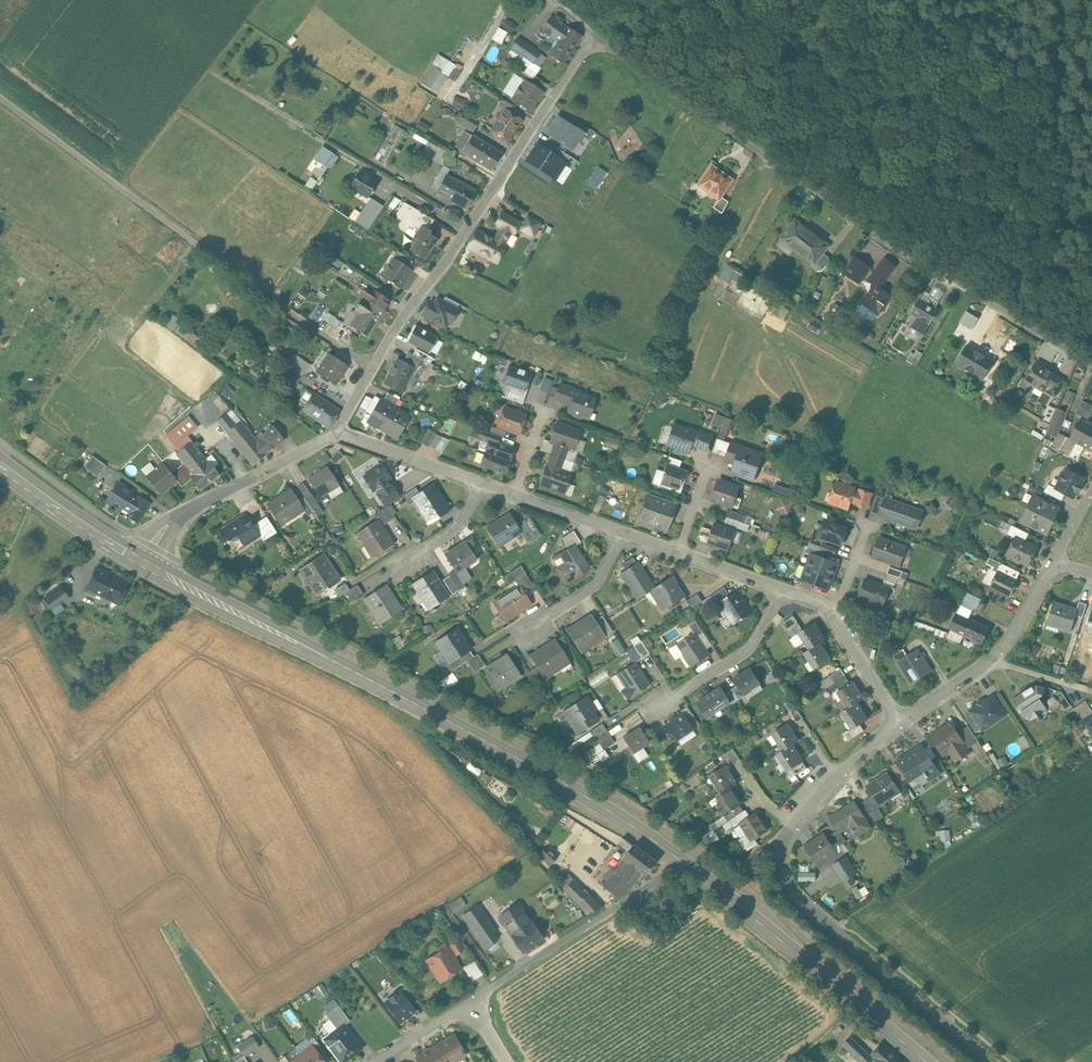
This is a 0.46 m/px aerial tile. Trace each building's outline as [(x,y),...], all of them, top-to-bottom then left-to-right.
[(580,36),(551,16),(541,30),(540,29),(535,36),(554,49),(550,55),(561,63),(580,36)] [(516,27),(506,19),(501,25),(511,33),(516,27)] [(507,33),(498,28),(492,40),(500,44),(507,33)] [(518,38),(512,48),(513,49),(517,52),(524,42),(518,38)] [(540,54),(524,42),(517,52),(534,64),(540,54)] [(517,52),(513,49),(509,54),(536,72),(539,67),(538,66),(534,64),(517,52)] [(441,73),(455,82),(461,72),(460,71),(463,67),(456,63),(455,65),(437,54),(432,64),(442,70),(441,73)] [(540,54),(534,64),(538,66),(544,57),(540,54)] [(533,79),(517,68),(513,74),(525,81),(530,84),(533,79)] [(530,84),(525,81),(521,87),(520,86),(515,93),(516,94),(513,99),(529,110),(541,92),(530,84)] [(466,101),(455,97),(451,106),(463,110),(466,101)] [(520,112),(504,101),(500,107),(505,111),(506,110),(517,117),(520,112)] [(505,111),(492,130),(507,140),(515,128),(518,128),(521,123),(520,120),(517,117),(506,110),(505,111)] [(584,133),(557,116),(546,133),(573,150),(584,133)] [(477,127),(461,117),(457,124),(473,133),(477,127)] [(430,127),(420,120),(415,128),(425,135),(430,127)] [(394,125),(374,159),(386,166),(406,132),(394,125)] [(589,140),(595,131),(590,128),(584,137),(589,140)] [(472,136),(465,132),(455,147),(462,151),(472,136)] [(502,153),(472,135),(472,136),(462,151),(461,153),(491,170),(502,153)] [(567,162),(537,142),(525,160),(556,180),(567,162)] [(429,143),(422,155),(430,159),(437,147),(429,143)] [(449,154),(437,147),(430,159),(443,166),(449,154)] [(334,157),(321,148),(314,159),(316,161),(327,168),(334,157)] [(334,157),(327,168),(330,170),(337,159),(334,157)] [(327,168),(316,161),(309,171),(320,178),(327,168)] [(596,189),(607,171),(598,165),(587,183),(596,189)] [(735,180),(713,165),(699,185),(720,200),(735,180)] [(364,175),(359,172),(350,187),(367,198),(373,189),(372,188),(376,182),(370,179),(371,178),(365,174),(364,175)] [(439,173),(433,184),(440,187),(446,176),(439,173)] [(476,191),(446,175),(446,176),(440,187),(436,193),(466,209),(476,191)] [(311,178),(305,187),(311,191),(317,182),(311,178)] [(395,209),(400,199),(394,196),(389,206),(395,209)] [(371,199),(356,223),(367,231),(384,206),(371,199)] [(428,229),(420,224),(417,227),(406,220),(414,208),(404,202),(396,213),(397,218),(418,231),(414,237),(418,239),(410,251),(424,260),(438,239),(429,233),(431,231),(428,229)] [(414,208),(406,220),(417,227),(420,224),(425,215),(414,208)] [(521,223),(502,212),(495,225),(500,228),(514,236),(521,223)] [(434,220),(425,215),(420,224),(428,229),(434,220)] [(540,223),(527,216),(524,222),(537,230),(540,223)] [(829,246),(796,220),(781,239),(815,265),(823,253),(829,246)] [(537,230),(524,222),(520,230),(533,237),(537,230)] [(494,239),(476,229),(467,247),(497,264),(507,245),(510,247),(513,246),(517,239),(516,236),(514,236),(500,228),(494,239)] [(413,262),(397,252),(393,258),(408,268),(413,262)] [(830,262),(829,258),(823,253),(815,265),(813,267),(821,273),(830,262)] [(870,267),(855,257),(844,274),(859,284),(870,267)] [(408,268),(393,258),(381,276),(399,289),(412,270),(408,268)] [(885,259),(869,281),(876,286),(863,303),(867,307),(878,315),(892,297),(879,287),(895,266),(885,259)] [(730,278),(739,282),(743,274),(726,266),(721,277),(729,281),(730,278)] [(380,288),(364,277),(360,283),(377,293),(380,288)] [(360,283),(354,292),(363,298),(363,297),(385,312),(385,311),(383,310),(389,301),(377,293),(360,283)] [(302,303),(309,292),(302,287),(295,298),(302,303)] [(944,294),(934,288),(928,297),(939,303),(944,294)] [(385,312),(363,297),(363,298),(357,307),(361,310),(351,325),(368,337),(385,312)] [(459,304),(445,297),(442,302),(456,310),(459,304)] [(939,303),(928,297),(926,301),(920,298),(910,313),(918,318),(911,328),(924,335),(934,318),(938,317),(942,311),(936,307),(939,303)] [(442,302),(437,300),(434,305),(429,302),(423,315),(445,326),(448,321),(452,322),(458,311),(456,310),(442,302)] [(574,303),(563,307),(568,321),(579,317),(574,303)] [(867,307),(863,303),(857,311),(867,318),(872,322),(878,314),(867,307)] [(966,310),(960,322),(973,329),(979,317),(966,310)] [(437,337),(416,326),(415,326),(407,342),(408,342),(429,353),(429,354),(438,338),(437,337)] [(970,371),(980,354),(966,346),(956,363),(970,371)] [(433,358),(416,349),(413,355),(422,360),(430,364),(433,358)] [(413,355),(408,352),(404,360),(418,367),(422,360),(413,355)] [(348,367),(329,354),(316,373),(336,385),(348,367)] [(984,379),(994,362),(980,354),(970,371),(984,379)] [(310,365),(300,358),(293,367),(303,374),(310,365)] [(404,360),(403,362),(397,359),(384,384),(402,393),(406,386),(411,389),(417,379),(413,377),(418,367),(404,360)] [(293,367),(288,364),(283,361),(279,367),(298,381),(303,374),(293,367)] [(1044,366),(1039,363),(1037,364),(1036,363),(1026,380),(1034,384),(1034,387),(1037,386),(1044,391),(1045,390),(1054,375),(1054,374),(1045,368),(1044,366)] [(531,375),(525,372),(525,371),(518,369),(518,370),(508,367),(502,383),(526,391),(531,375)] [(1064,381),(1054,375),(1045,390),(1055,396),(1064,381)] [(545,377),(540,389),(548,392),(552,379),(545,377)] [(595,399),(579,394),(580,392),(560,385),(555,399),(571,405),(569,412),(573,413),(574,416),(580,418),(583,417),(588,419),(590,412),(592,413),(594,412),(596,407),(594,404),(593,404),(595,399)] [(1072,403),(1076,393),(1068,390),(1064,401),(1072,403)] [(399,400),(388,393),(384,399),(396,405),(399,400)] [(339,411),(314,394),(303,410),(328,427),(339,411)] [(381,400),(369,423),(382,430),(395,408),(381,400)] [(1083,401),(1076,413),(1088,420),(1091,413),(1091,406),(1083,401)] [(395,408),(382,430),(395,438),(408,415),(395,408)] [(526,416),(504,408),(497,426),(519,433),(526,416)] [(1058,409),(1047,433),(1056,437),(1057,437),(1058,435),(1067,413),(1058,409)] [(231,410),(217,421),(226,433),(241,422),(231,410)] [(712,425),(722,427),(725,415),(715,413),(712,425)] [(726,432),(731,433),(735,419),(724,416),(720,437),(725,439),(726,432)] [(190,419),(174,432),(180,439),(196,427),(190,419)] [(1070,439),(1067,439),(1060,451),(1077,461),(1085,447),(1091,451),(1091,425),(1081,419),(1070,439)] [(258,442),(241,422),(226,433),(247,459),(261,447),(258,442)] [(581,431),(557,423),(550,442),(555,444),(553,449),(566,453),(568,448),(574,450),(581,431)] [(700,434),(674,425),(670,437),(674,438),(671,446),(688,452),(690,444),(707,449),(712,436),(701,433),(700,434)] [(269,433),(258,442),(261,447),(247,459),(253,466),(284,440),(273,426),(267,431),(269,433)] [(506,432),(492,427),(490,433),(500,437),(504,438),(506,432)] [(436,434),(429,429),(420,443),(428,447),(436,435),(436,434)] [(488,432),(481,430),(478,439),(485,441),(488,432)] [(174,432),(160,443),(166,450),(180,439),(174,432)] [(500,437),(490,433),(489,433),(488,432),(485,441),(489,442),(489,440),(498,443),(500,437)] [(442,437),(436,435),(429,446),(435,449),(442,437)] [(607,444),(617,447),(620,439),(609,435),(607,444)] [(1058,435),(1057,437),(1056,437),(1052,447),(1060,451),(1067,439),(1058,435)] [(732,444),(717,439),(712,452),(727,458),(732,444)] [(498,443),(489,440),(489,442),(485,452),(510,461),(514,449),(498,443)] [(191,442),(176,454),(183,463),(188,469),(203,457),(191,442)] [(762,455),(732,444),(727,458),(726,460),(736,463),(733,472),(754,480),(762,455)] [(566,453),(553,449),(551,455),(564,459),(566,453)] [(214,450),(204,458),(208,462),(217,454),(214,450)] [(510,461),(485,452),(481,465),(505,474),(510,461)] [(564,459),(551,455),(548,465),(560,470),(564,459)] [(670,457),(663,455),(660,464),(665,466),(666,463),(668,464),(670,457)] [(106,465),(92,456),(84,467),(98,477),(106,465)] [(204,458),(203,457),(188,469),(193,475),(191,477),(192,479),(201,490),(220,475),(209,462),(208,463),(208,462),(204,458)] [(682,461),(670,457),(668,464),(679,468),(682,461)] [(188,469),(183,463),(171,473),(163,464),(156,470),(151,463),(142,470),(147,477),(146,477),(160,494),(177,481),(182,487),(192,479),(191,477),(193,475),(188,469)] [(668,464),(666,463),(665,466),(663,472),(664,472),(665,474),(664,477),(663,476),(660,484),(678,491),(681,483),(680,482),(681,478),(685,480),(688,471),(679,468),(668,464)] [(382,465),(364,477),(365,479),(364,482),(369,489),(371,489),(373,491),(376,489),(378,493),(390,485),(387,481),(391,479),(382,465)] [(548,465),(546,465),(539,485),(565,494),(572,474),(560,470),(548,465)] [(327,466),(308,479),(321,498),(339,486),(327,466)] [(1083,479),(1066,470),(1065,472),(1063,473),(1060,477),(1061,480),(1056,489),(1065,494),(1073,498),(1076,492),(1078,493),(1082,486),(1080,485),(1083,479)] [(740,488),(719,481),(712,499),(722,502),(722,503),(730,506),(734,497),(736,498),(740,488)] [(132,493),(117,483),(106,502),(121,511),(123,508),(131,496),(132,493)] [(855,490),(836,483),(829,502),(848,509),(851,501),(856,503),(859,493),(854,492),(855,490)] [(378,493),(377,493),(385,505),(398,496),(391,484),(390,485),(378,493)] [(1065,494),(1056,489),(1048,484),(1044,492),(1062,501),(1065,494)] [(420,494),(412,499),(413,499),(428,523),(449,510),(433,485),(420,494)] [(415,488),(404,495),(408,502),(413,499),(412,499),(420,494),(415,488)] [(291,490),(268,505),(279,522),(292,513),(294,516),(303,510),(304,510),(299,501),(291,490)] [(872,494),(861,490),(856,503),(855,505),(867,509),(872,494)] [(319,506),(311,493),(305,498),(313,510),(319,506)] [(892,496),(887,494),(885,499),(884,503),(889,505),(891,500),(892,496)] [(953,495),(947,502),(954,508),(959,501),(953,495)] [(138,500),(131,496),(123,508),(130,512),(128,516),(137,522),(150,503),(140,497),(138,500)] [(661,501),(647,496),(639,517),(646,519),(645,522),(653,525),(661,501)] [(885,499),(877,496),(872,512),(879,515),(884,503),(885,499)] [(1056,507),(1035,496),(1029,509),(1053,521),(1058,511),(1056,507)] [(313,510),(305,498),(299,501),(304,510),(303,510),(307,516),(314,512),(313,510)] [(781,498),(776,510),(788,515),(793,503),(781,498)] [(889,505),(884,503),(879,515),(879,516),(887,518),(893,501),(891,500),(889,505)] [(675,506),(661,501),(653,525),(660,527),(661,525),(668,527),(675,506)] [(919,510),(893,501),(887,518),(897,522),(895,528),(904,532),(906,525),(913,527),(919,510)] [(387,506),(374,515),(377,520),(381,527),(395,518),(387,506)] [(743,514),(728,509),(726,517),(740,522),(743,514)] [(1053,521),(1029,509),(1022,522),(1044,533),(1048,531),(1053,521)] [(509,514),(487,528),(499,547),(520,533),(521,533),(518,528),(509,514)] [(248,522),(243,516),(221,530),(230,544),(239,538),(244,546),(259,536),(253,526),(253,525),(250,521),(248,522)] [(253,525),(253,526),(259,536),(263,542),(277,533),(267,517),(253,525)] [(523,522),(525,524),(535,540),(542,536),(530,518),(523,522)] [(381,527),(377,520),(357,533),(373,558),(393,545),(393,544),(381,527)] [(836,523),(833,524),(825,521),(822,528),(820,530),(818,536),(819,539),(825,541),(828,540),(841,545),(847,529),(840,526),(839,524),(836,523)] [(740,522),(738,528),(748,531),(750,525),(740,522)] [(525,524),(518,528),(521,533),(520,533),(528,545),(535,540),(525,524)] [(1029,534),(1012,525),(1007,534),(1015,538),(1016,538),(1025,542),(1029,534)] [(724,530),(715,526),(714,531),(712,530),(707,544),(729,551),(732,541),(729,540),(733,530),(726,527),(724,530)] [(712,530),(703,527),(698,540),(707,544),(712,530)] [(573,531),(562,539),(569,550),(575,546),(581,543),(573,531)] [(733,540),(740,542),(742,532),(735,531),(733,540)] [(906,547),(879,538),(872,557),(899,566),(906,547)] [(1025,542),(1016,538),(1015,538),(1008,554),(1013,557),(1014,560),(1018,562),(1021,561),(1029,565),(1037,548),(1025,542)] [(465,542),(445,555),(455,570),(456,572),(476,559),(465,542)] [(837,549),(823,544),(820,550),(825,552),(835,555),(837,549)] [(569,550),(560,555),(567,565),(557,572),(565,584),(589,568),(575,546),(569,550)] [(820,550),(808,546),(806,553),(811,554),(823,558),(825,552),(820,550)] [(823,558),(811,554),(807,567),(833,576),(838,563),(823,558)] [(339,581),(322,555),(300,570),(317,595),(324,591),(325,591),(328,589),(328,588),(339,581)] [(633,558),(622,565),(626,571),(637,564),(633,558)] [(1007,566),(990,558),(987,564),(992,567),(991,569),(1003,575),(1007,566)] [(654,588),(637,563),(637,564),(626,571),(621,574),(637,599),(650,591),(654,588)] [(1020,573),(1007,566),(1003,575),(1016,582),(1020,573)] [(833,576),(807,567),(802,579),(802,580),(814,584),(829,589),(833,576)] [(902,571),(890,567),(887,574),(900,578),(902,572),(902,571)] [(128,583),(96,569),(86,592),(95,596),(96,594),(119,604),(128,583)] [(991,569),(990,569),(990,570),(990,571),(984,582),(990,586),(1011,596),(1018,583),(1016,582),(1003,575),(991,569)] [(456,572),(455,570),(448,574),(449,576),(455,585),(462,581),(456,572)] [(450,597),(433,571),(412,584),(428,610),(450,597)] [(902,571),(902,572),(900,578),(906,580),(908,574),(902,571)] [(536,590),(526,574),(515,581),(518,587),(519,586),(526,597),(536,590)] [(905,581),(887,574),(885,580),(903,587),(905,581)] [(455,585),(449,576),(443,580),(452,595),(459,591),(455,585)] [(654,588),(650,591),(663,611),(685,597),(672,577),(654,588)] [(802,579),(797,577),(795,584),(811,590),(814,584),(802,580),(802,579)] [(889,589),(864,580),(858,597),(883,606),(889,589)] [(462,581),(455,585),(459,591),(466,586),(462,581)] [(345,583),(334,590),(338,597),(346,592),(349,590),(345,583)] [(349,590),(346,592),(352,601),(363,594),(357,585),(349,590)] [(386,586),(365,599),(380,623),(401,610),(386,586)] [(506,594),(518,613),(531,604),(526,597),(519,586),(518,587),(506,594)] [(60,587),(45,599),(52,609),(68,598),(60,587)] [(725,587),(714,595),(719,603),(730,596),(725,587)] [(730,596),(719,603),(734,625),(752,614),(737,591),(730,596)] [(973,611),(978,608),(982,599),(967,593),(961,606),(973,611)] [(518,613),(506,594),(493,603),(505,621),(518,613)] [(698,594),(687,601),(692,608),(703,601),(698,594)] [(944,607),(933,601),(925,618),(936,623),(944,607)] [(1087,605),(1079,602),(1077,610),(1076,616),(1083,618),(1087,605)] [(1077,610),(1054,603),(1047,624),(1048,624),(1049,621),(1060,625),(1059,627),(1071,631),(1076,616),(1077,610)] [(990,628),(973,620),(972,621),(956,614),(950,629),(982,645),(990,628)] [(591,615),(567,630),(581,652),(605,637),(594,621),(591,615)] [(613,632),(603,616),(594,621),(605,637),(613,632)] [(794,616),(783,623),(787,630),(798,623),(794,616)] [(703,632),(696,621),(690,626),(694,633),(695,633),(697,636),(703,632)] [(916,622),(912,628),(946,639),(948,633),(916,622)] [(798,623),(787,630),(793,638),(800,634),(799,633),(803,631),(798,623)] [(825,640),(814,623),(803,631),(799,633),(800,634),(793,638),(798,646),(805,641),(810,649),(819,643),(825,640)] [(470,650),(456,629),(436,642),(450,663),(470,651),(470,650)] [(697,636),(695,633),(694,633),(677,644),(677,645),(671,648),(670,650),(675,658),(678,659),(684,655),(692,667),(710,655),(697,636)] [(648,636),(641,640),(646,647),(653,643),(648,636)] [(609,644),(617,657),(625,651),(617,638),(609,644)] [(555,640),(530,656),(537,667),(544,679),(570,662),(555,640)] [(649,654),(641,641),(634,646),(642,659),(649,654)] [(830,660),(819,643),(810,649),(805,653),(815,669),(830,660)] [(642,659),(634,646),(630,648),(638,661),(642,659)] [(904,649),(893,656),(897,663),(907,655),(904,649)] [(897,663),(896,663),(903,672),(905,670),(914,684),(932,672),(917,649),(907,655),(897,663)] [(470,651),(459,658),(463,664),(467,661),(474,657),(470,651)] [(474,657),(467,661),(474,673),(485,666),(478,654),(474,657)] [(507,655),(484,670),(497,691),(520,676),(507,655)] [(459,658),(450,663),(442,668),(446,674),(463,664),(459,658)] [(635,662),(617,674),(626,689),(622,692),(627,700),(650,685),(635,662)] [(1052,664),(1049,672),(1061,676),(1063,668),(1052,664)] [(537,667),(530,672),(537,683),(544,679),(537,667)] [(605,669),(589,677),(593,685),(609,677),(605,669)] [(751,669),(734,680),(738,685),(744,694),(760,684),(751,669)] [(841,669),(830,676),(835,683),(845,676),(841,669)] [(845,676),(835,683),(840,691),(851,684),(845,676)] [(840,691),(838,692),(848,709),(857,703),(863,699),(853,683),(851,684),(840,691)] [(744,694),(738,685),(732,689),(739,701),(746,696),(744,694)] [(1032,687),(1022,693),(1022,694),(1012,700),(1016,707),(1017,707),(1025,718),(1025,717),(1027,719),(1032,720),(1036,717),(1037,718),(1039,717),(1037,714),(1046,708),(1039,698),(1042,696),(1045,688),(1037,686),(1033,688),(1032,687)] [(721,688),(697,704),(706,718),(731,702),(725,694),(721,688)] [(739,701),(732,689),(725,694),(731,702),(732,705),(739,701)] [(587,696),(563,711),(578,734),(598,721),(591,710),(595,708),(587,696)] [(993,696),(970,711),(971,713),(979,725),(986,720),(989,724),(993,722),(993,723),(1005,715),(993,696)] [(1069,712),(1077,724),(1091,714),(1091,711),(1085,701),(1069,712)] [(857,703),(848,709),(842,713),(852,729),(853,729),(860,725),(867,720),(857,703)] [(803,719),(796,708),(790,712),(797,723),(803,719)] [(979,725),(971,713),(965,717),(976,733),(982,729),(979,725)] [(700,725),(693,714),(687,718),(694,729),(700,725)] [(1077,724),(1080,729),(1083,729),(1088,726),(1087,725),(1091,721),(1091,714),(1077,724)] [(687,718),(684,715),(668,725),(677,740),(694,729),(687,718)] [(602,724),(590,731),(594,738),(595,737),(606,730),(602,724)] [(951,724),(932,736),(944,755),(949,751),(955,761),(968,753),(966,750),(962,743),(963,742),(957,734),(951,724)] [(788,725),(773,734),(768,738),(773,746),(779,743),(784,751),(792,745),(798,741),(788,725)] [(860,725),(853,729),(852,729),(849,731),(853,738),(864,731),(860,725)] [(969,726),(957,734),(963,742),(962,743),(966,750),(972,746),(978,757),(986,752),(979,742),(979,741),(969,726)] [(640,728),(623,738),(633,753),(649,743),(640,728)] [(606,730),(595,737),(599,744),(610,737),(606,730)] [(849,730),(843,734),(848,742),(853,738),(849,731),(849,730)] [(610,737),(599,744),(603,750),(615,743),(610,737)] [(792,745),(784,751),(777,755),(788,771),(792,769),(803,762),(792,745)] [(937,756),(930,745),(924,749),(930,758),(932,760),(937,756)] [(733,749),(727,753),(734,764),(740,760),(733,749)] [(916,750),(897,762),(909,781),(924,772),(925,773),(924,773),(928,779),(929,778),(930,780),(940,773),(932,760),(930,758),(924,762),(916,750)] [(986,752),(978,757),(981,760),(988,756),(986,752)] [(1005,755),(994,760),(999,769),(1009,764),(1005,755)] [(803,762),(792,769),(796,775),(807,768),(803,762)] [(735,782),(725,766),(710,775),(721,792),(730,786),(735,782)] [(888,773),(867,786),(874,796),(880,806),(881,805),(901,792),(888,773)] [(740,800),(730,786),(721,792),(716,795),(722,803),(718,806),(721,809),(718,811),(722,817),(724,816),(740,806),(738,802),(740,800)] [(881,806),(881,805),(880,806),(874,796),(863,802),(870,813),(878,809),(881,806)] [(854,802),(830,818),(838,830),(840,832),(849,826),(856,837),(870,827),(854,802)] [(740,806),(724,816),(728,821),(729,820),(744,811),(740,806)] [(878,809),(870,813),(876,823),(884,818),(878,809)] [(744,811),(729,820),(734,828),(741,823),(751,817),(750,817),(746,810),(744,811)] [(751,817),(741,823),(752,841),(768,831),(756,813),(750,817),(751,817)] [(950,829),(939,830),(940,844),(951,843),(950,829)] [(840,832),(838,830),(832,834),(840,846),(846,842),(840,832)] [(715,831),(703,837),(706,843),(718,837),(715,831)] [(824,833),(805,846),(818,866),(837,854),(824,833)] [(657,861),(635,844),(634,846),(623,837),(617,845),(628,854),(624,859),(646,875),(657,861)] [(545,848),(539,855),(549,866),(556,859),(545,848)] [(845,857),(836,863),(843,874),(852,868),(845,857)] [(646,875),(624,859),(604,886),(619,897),(628,891),(635,883),(637,886),(646,875)] [(799,881),(816,880),(816,871),(810,871),(810,864),(798,864),(799,881)] [(584,891),(568,875),(564,879),(569,885),(565,890),(579,904),(589,915),(601,908),(585,890),(584,891)] [(864,883),(851,891),(856,900),(869,892),(864,883)] [(454,913),(466,905),(460,896),(448,904),(454,913)] [(520,903),(501,917),(500,920),(503,925),(507,925),(514,936),(533,923),(520,903)] [(478,905),(462,917),(472,931),(488,920),(478,905)] [(488,920),(472,931),(484,948),(497,940),(492,933),(496,931),(488,920)] [(514,936),(524,952),(544,938),(533,922),(533,923),(514,936)] [(457,941),(451,946),(456,955),(463,951),(457,941)] [(461,969),(445,944),(437,949),(439,953),(427,961),(433,970),(437,968),(442,977),(450,972),(451,975),(461,969)] [(418,1002),(406,987),(400,991),(412,1007),(418,1002)] [(412,1007),(400,991),(395,995),(394,994),(389,998),(390,999),(385,1002),(400,1022),(415,1011),(412,1007)] [(341,1061),(344,1061),(362,1048),(343,1025),(324,1039),(341,1061)] [(438,1045),(449,1061),(454,1061),(466,1055),(454,1034),(438,1045)] [(850,1036),(842,1045),(861,1061),(868,1061),(872,1057),(850,1036)] [(324,1051),(316,1040),(310,1045),(312,1047),(312,1046),(319,1055),(324,1051)] [(881,1044),(872,1054),(874,1056),(881,1061),(901,1061),(881,1044)] [(416,1058),(418,1061),(449,1061),(438,1045),(416,1058)] [(312,1046),(312,1047),(301,1055),(306,1061),(324,1061),(319,1055),(312,1046)]
